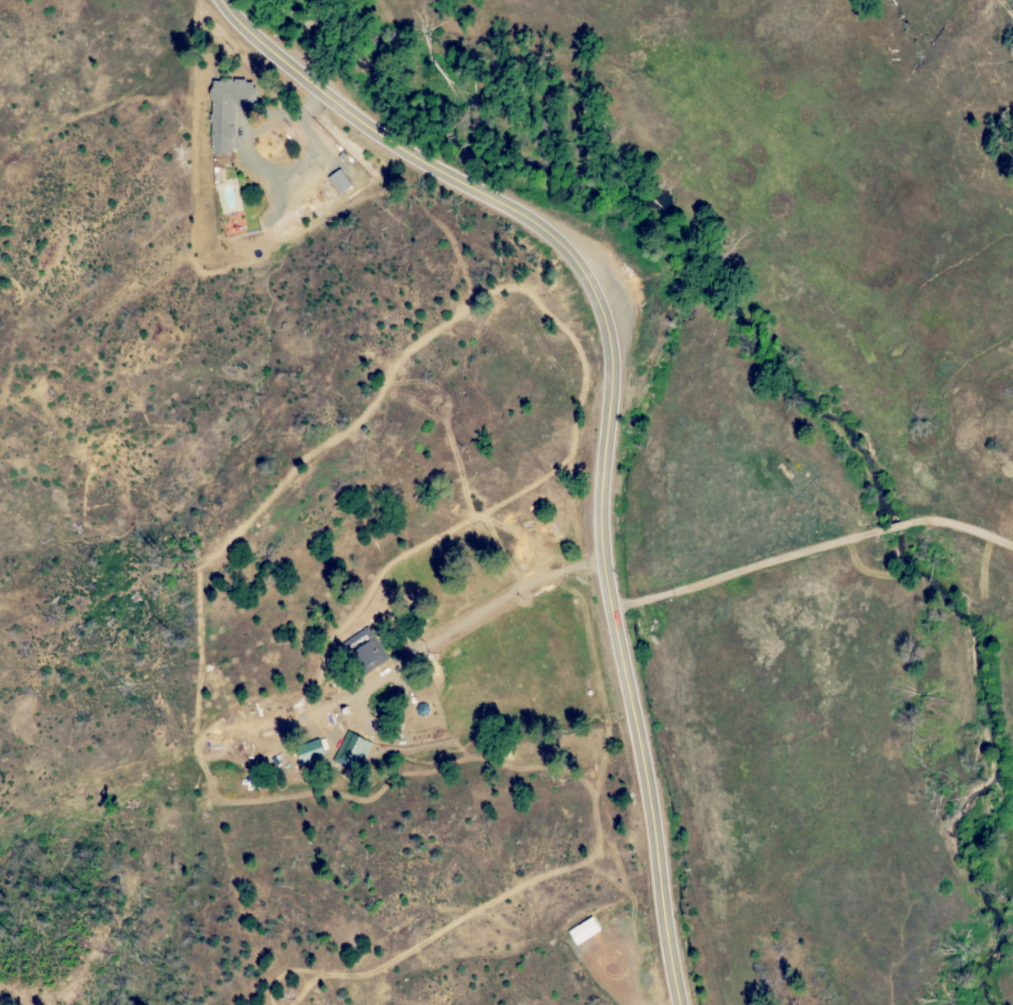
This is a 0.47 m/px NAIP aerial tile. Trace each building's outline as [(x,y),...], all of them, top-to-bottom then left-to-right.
[(230,153),(231,106),(251,106),(251,80),(208,78),(207,152),(230,153)] [(365,626),(385,658),(357,678),(337,644),(365,626)] [(330,762),(356,773),(369,742),(343,731),(330,762)] [(297,764),(321,755),(315,738),(291,748),(297,764)]
